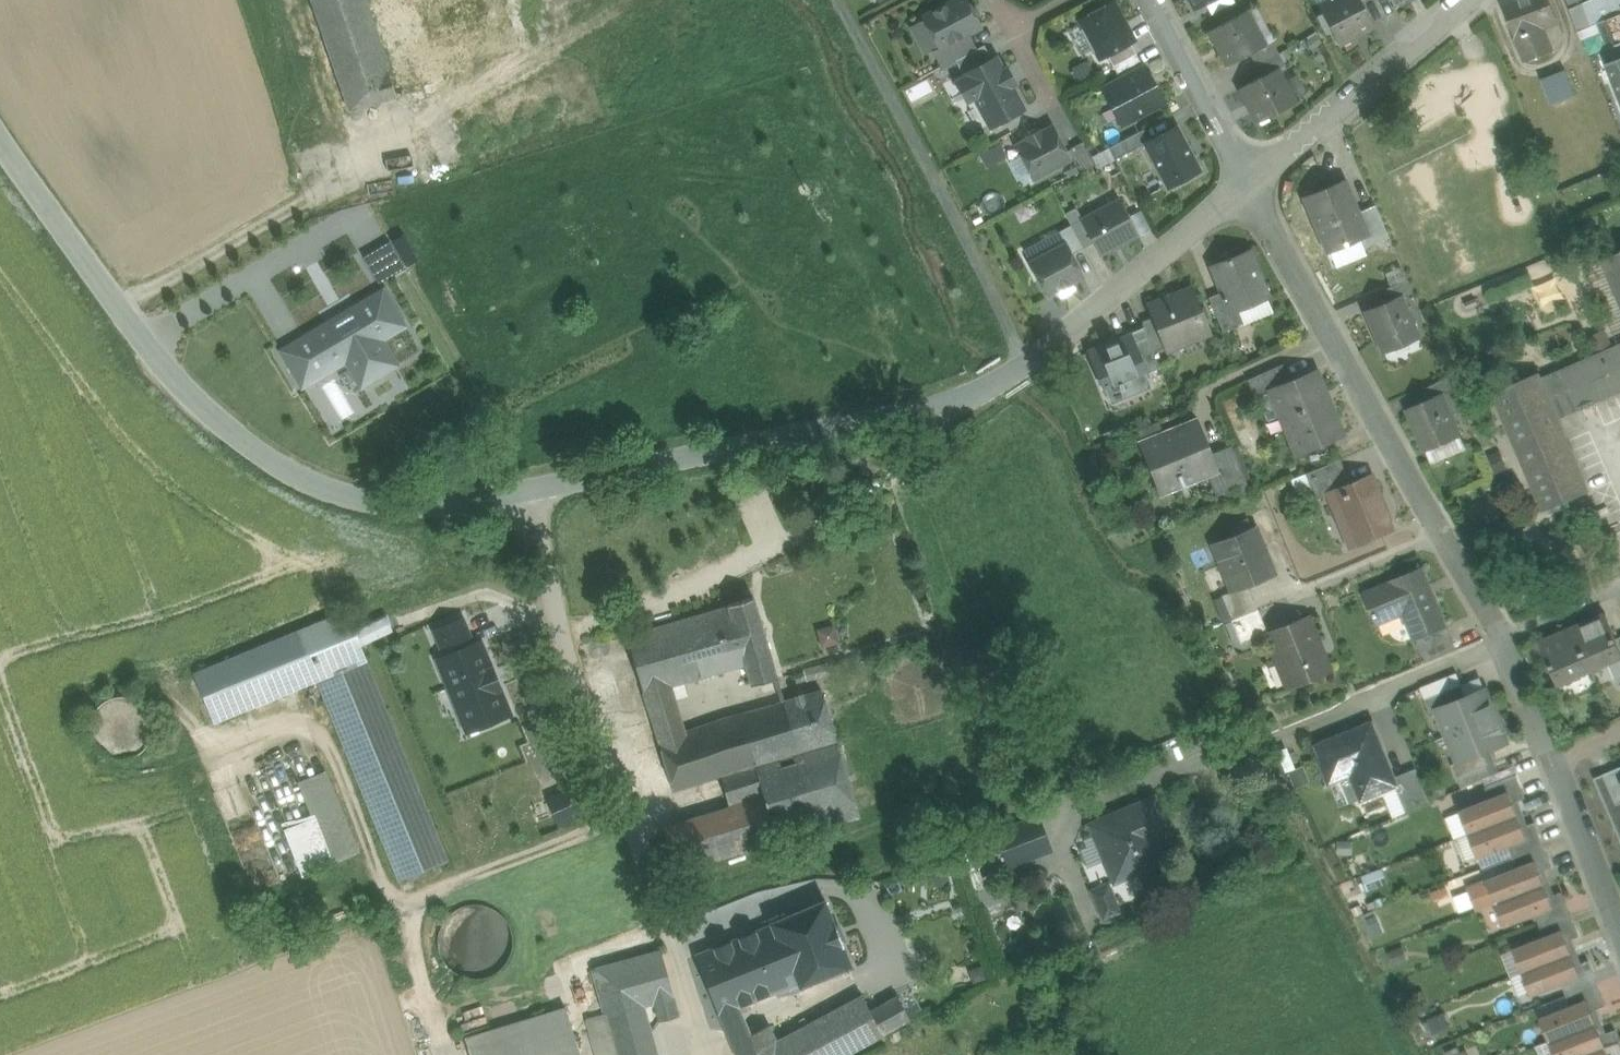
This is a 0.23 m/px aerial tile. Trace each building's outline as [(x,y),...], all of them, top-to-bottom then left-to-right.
[(365,0),(312,0),(350,111),(445,80),(436,53),(388,69),(365,0)] [(436,53),(445,80),(515,58),(497,0),(419,0),(436,53)] [(924,16),(940,46),(941,48),(968,33),(980,27),(965,0),(955,0),(924,16)] [(1319,5),(1339,44),(1355,35),(1355,34),(1374,25),(1361,1),(1361,0),(1329,0),(1319,5)] [(1503,3),(1526,60),(1552,50),(1543,27),(1559,21),(1550,0),(1512,0),(1503,3)] [(1584,3),(1593,24),(1603,20),(1595,0),(1590,0),(1584,3)] [(1603,20),(1619,13),(1619,4),(1618,0),(1595,0),(1603,20)] [(1116,1),(1079,20),(1100,60),(1108,56),(1131,44),(1137,40),(1116,1)] [(1584,3),(1570,8),(1578,30),(1593,24),(1584,3)] [(1247,11),(1210,31),(1218,47),(1219,46),(1229,64),(1250,53),(1265,45),(1265,44),(1247,11)] [(1317,32),(1307,39),(1313,47),(1323,41),(1317,32)] [(968,33),(941,48),(940,46),(933,50),(942,67),(955,60),(977,49),(968,33)] [(1265,45),(1250,53),(1256,65),(1279,52),(1273,40),(1265,44),(1265,45)] [(1137,54),(1131,44),(1108,56),(1114,66),(1137,54)] [(984,45),(955,60),(963,75),(992,59),(984,45)] [(1606,50),(1602,52),(1607,63),(1619,58),(1619,45),(1606,50)] [(1279,52),(1256,65),(1262,76),(1278,68),(1278,69),(1286,65),(1279,52)] [(1137,54),(1114,66),(1121,79),(1144,67),(1137,54)] [(992,59),(963,75),(965,77),(957,82),(967,101),(975,96),(991,126),(1024,109),(1011,85),(1015,83),(1007,69),(1003,71),(996,57),(992,59)] [(1607,63),(1619,97),(1619,58),(1607,63)] [(1121,79),(1103,89),(1122,124),(1163,102),(1145,67),(1144,67),(1121,79)] [(1262,76),(1240,88),(1248,104),(1249,104),(1259,122),(1296,102),(1278,69),(1278,68),(1262,76)] [(1565,70),(1542,79),(1552,104),(1575,95),(1565,70)] [(1150,140),(1145,143),(1168,186),(1200,170),(1176,126),(1150,140)] [(1053,127),(1042,133),(1040,130),(1026,137),(1027,140),(1016,146),(1033,178),(1070,158),(1053,127)] [(1144,129),(1109,148),(1114,157),(1115,159),(1145,143),(1150,140),(1144,129)] [(1103,138),(1086,146),(1091,155),(1108,146),(1103,138)] [(1095,165),(1083,142),(1072,148),(1084,171),(1095,165)] [(1108,146),(1091,155),(1095,165),(1096,166),(1114,157),(1109,148),(1108,146)] [(1343,180),(1305,197),(1328,252),(1348,243),(1346,239),(1357,234),(1365,231),(1357,212),(1343,180)] [(1118,201),(1083,220),(1095,242),(1101,253),(1136,234),(1118,201)] [(1389,237),(1375,205),(1357,212),(1365,231),(1357,234),(1363,248),(1389,237)] [(1083,220),(1076,207),(1065,213),(1071,225),(1083,248),(1095,242),(1083,220)] [(1083,248),(1071,225),(1059,231),(1066,244),(1072,254),(1083,248)] [(1348,243),(1328,252),(1335,268),(1366,254),(1363,248),(1357,234),(1346,239),(1348,243)] [(364,253),(377,280),(405,266),(392,240),(364,253)] [(1066,244),(1030,263),(1047,295),(1058,289),(1059,292),(1073,284),(1072,281),(1083,275),(1072,254),(1066,244)] [(1248,251),(1212,265),(1224,295),(1231,312),(1238,309),(1267,297),(1248,251)] [(1619,251),(1619,252),(1603,260),(1619,299),(1619,251)] [(1407,280),(1384,289),(1390,301),(1401,296),(1401,298),(1413,293),(1407,280)] [(1191,287),(1148,305),(1155,320),(1166,347),(1208,330),(1191,287)] [(383,290),(305,337),(316,356),(294,369),(303,385),(346,359),(362,384),(366,381),(368,385),(374,382),(372,378),(396,364),(381,338),(404,325),(383,290)] [(1231,312),(1224,295),(1210,301),(1223,331),(1244,323),(1238,309),(1231,312)] [(1390,301),(1366,311),(1383,352),(1418,337),(1401,298),(1401,296),(1390,301)] [(1238,309),(1244,323),(1273,311),(1267,297),(1238,309)] [(1166,347),(1155,320),(1143,325),(1144,327),(1147,335),(1154,352),(1166,347)] [(1144,327),(1114,339),(1115,342),(1090,352),(1094,363),(1106,392),(1107,395),(1122,388),(1125,394),(1150,384),(1146,374),(1144,374),(1131,342),(1147,335),(1144,327)] [(1591,334),(1599,354),(1614,348),(1605,328),(1591,334)] [(1147,335),(1131,342),(1144,374),(1146,374),(1160,368),(1154,352),(1147,335)] [(305,337),(283,350),(294,369),(316,356),(305,337)] [(1541,379),(1538,373),(1494,392),(1545,511),(1589,492),(1558,419),(1619,392),(1619,345),(1614,348),(1599,354),(1541,379)] [(1092,397),(1106,392),(1094,363),(1080,369),(1092,397)] [(1283,365),(1247,379),(1255,397),(1258,396),(1270,391),(1270,390),(1290,382),(1283,365)] [(1290,382),(1270,390),(1270,391),(1281,416),(1287,432),(1296,454),(1343,435),(1331,405),(1327,407),(1313,374),(1317,373),(1316,371),(1290,382)] [(1450,378),(1427,387),(1432,399),(1443,395),(1444,396),(1455,391),(1450,378)] [(1270,391),(1258,396),(1269,421),(1281,416),(1270,391)] [(1455,391),(1444,396),(1451,415),(1463,409),(1455,391)] [(1432,399),(1408,410),(1426,450),(1460,435),(1451,415),(1444,396),(1443,395),(1432,399)] [(1137,429),(1142,443),(1170,431),(1164,417),(1137,429)] [(1170,431),(1142,443),(1162,491),(1207,473),(1215,470),(1209,455),(1195,421),(1170,431)] [(1460,435),(1426,450),(1431,463),(1466,448),(1460,435)] [(1231,446),(1209,455),(1215,470),(1207,473),(1216,496),(1247,483),(1231,446)] [(1500,451),(1488,456),(1494,473),(1507,467),(1500,451)] [(1340,459),(1305,473),(1316,499),(1328,494),(1327,493),(1350,484),(1340,459)] [(1350,484),(1328,493),(1328,494),(1335,511),(1341,509),(1356,544),(1392,529),(1370,476),(1350,484)] [(1256,527),(1213,544),(1232,591),(1248,585),(1274,574),(1256,527)] [(1586,562),(1574,569),(1580,579),(1591,572),(1586,562)] [(1423,569),(1365,592),(1378,624),(1380,623),(1377,618),(1401,608),(1414,639),(1416,638),(1446,625),(1423,569)] [(532,577),(519,579),(521,592),(533,591),(532,577)] [(1248,585),(1222,595),(1232,621),(1258,610),(1248,585)] [(754,597),(729,604),(729,606),(746,664),(752,685),(778,678),(754,597)] [(746,664),(729,606),(711,611),(728,669),(746,664)] [(1258,610),(1232,621),(1241,643),(1265,633),(1267,632),(1258,610)] [(347,611),(195,673),(215,722),(317,679),(366,659),(366,658),(347,611)] [(711,611),(627,636),(653,723),(680,716),(671,686),(728,669),(711,611)] [(1573,628),(1590,669),(1608,662),(1619,657),(1619,649),(1616,639),(1606,615),(1573,628)] [(1267,632),(1265,633),(1288,688),(1330,671),(1308,616),(1267,632)] [(434,630),(444,656),(474,644),(463,618),(434,630)] [(1446,625),(1416,638),(1426,662),(1457,650),(1446,625)] [(1573,628),(1540,642),(1547,657),(1558,683),(1590,669),(1573,628)] [(513,714),(483,640),(474,644),(444,656),(437,659),(467,733),(513,714)] [(1547,657),(1540,642),(1526,648),(1532,663),(1547,657)] [(1608,662),(1617,684),(1619,683),(1619,657),(1608,662)] [(366,659),(317,679),(399,881),(448,861),(366,659)] [(829,674),(826,665),(813,669),(815,677),(829,674)] [(1426,699),(1462,684),(1457,673),(1421,688),(1426,699)] [(1437,708),(1467,696),(1462,684),(1426,699),(1431,712),(1437,710),(1437,708)] [(1467,696),(1437,708),(1437,710),(1448,736),(1498,715),(1493,702),(1491,703),(1485,689),(1467,696)] [(685,732),(658,740),(673,790),(720,776),(721,776),(754,766),(837,740),(822,690),(685,732)] [(1498,715),(1448,736),(1459,763),(1484,753),(1507,743),(1502,729),(1504,728),(1498,715)] [(680,716),(653,723),(658,740),(685,732),(680,716)] [(1372,723),(1316,746),(1330,782),(1341,778),(1352,774),(1362,799),(1385,790),(1396,786),(1397,785),(1394,777),(1372,723)] [(837,740),(754,766),(776,839),(859,814),(837,740)] [(1484,753),(1459,763),(1458,762),(1452,764),(1457,778),(1489,765),(1484,753)] [(776,839),(754,766),(721,776),(732,814),(743,850),(776,839)] [(1303,766),(1289,772),(1296,787),(1310,782),(1303,766)] [(1417,768),(1394,777),(1397,785),(1396,786),(1407,812),(1431,801),(1417,768)] [(1617,769),(1595,778),(1619,837),(1619,776),(1617,769)] [(287,824),(273,830),(292,879),(359,851),(326,770),(300,781),(313,813),(287,824)] [(287,824),(265,771),(239,782),(281,883),(292,879),(273,830),(287,824)] [(1352,774),(1341,778),(1351,803),(1362,799),(1352,774)] [(1517,775),(1486,787),(1491,799),(1509,792),(1521,787),(1517,775)] [(1341,778),(1330,782),(1340,807),(1351,803),(1341,778)] [(589,780),(535,804),(546,830),(599,806),(589,780)] [(281,883),(239,782),(213,792),(255,894),(281,883)] [(1447,783),(1432,790),(1437,799),(1451,792),(1447,783)] [(1396,816),(1407,812),(1396,786),(1385,790),(1396,816)] [(1521,787),(1509,792),(1513,803),(1526,798),(1521,787)] [(1491,799),(1461,811),(1469,834),(1518,815),(1513,803),(1509,792),(1491,799)] [(1154,797),(1090,825),(1115,882),(1165,860),(1152,829),(1165,823),(1154,797)] [(732,814),(667,834),(678,869),(743,850),(732,814)] [(1518,815),(1469,834),(1478,856),(1509,844),(1527,837),(1523,827),(1518,815)] [(1038,820),(998,835),(1009,863),(1049,847),(1038,820)] [(1535,822),(1523,827),(1527,837),(1539,832),(1535,822)] [(1527,837),(1509,844),(1513,856),(1544,845),(1539,832),(1527,837)] [(1353,841),(1340,841),(1340,854),(1353,854),(1353,841)] [(1544,845),(1513,856),(1518,869),(1536,862),(1548,857),(1544,845)] [(1548,857),(1536,862),(1540,872),(1552,867),(1548,857)] [(1518,869),(1487,881),(1496,903),(1545,884),(1540,872),(1536,862),(1518,869)] [(1383,867),(1362,875),(1368,890),(1389,882),(1383,867)] [(977,890),(973,892),(979,909),(1004,900),(995,874),(974,881),(977,890)] [(1487,881),(1470,887),(1479,910),(1480,909),(1480,910),(1496,903),(1487,881)] [(1108,883),(1091,891),(1103,918),(1120,911),(1108,883)] [(1545,884),(1496,903),(1505,925),(1536,913),(1553,906),(1550,896),(1545,884)] [(1562,891),(1550,896),(1553,906),(1566,902),(1562,891)] [(825,900),(771,922),(797,982),(799,987),(852,967),(825,900)] [(1553,906),(1536,913),(1540,925),(1571,914),(1566,902),(1553,906)] [(1571,914),(1540,925),(1545,938),(1575,926),(1571,914)] [(771,925),(695,955),(732,1045),(750,1037),(749,1036),(736,1007),(797,982),(771,922),(770,923),(771,925)] [(1575,926),(1563,931),(1567,941),(1579,936),(1575,926)] [(1545,938),(1514,950),(1523,972),(1572,953),(1567,941),(1563,931),(1545,938)] [(1405,947),(1388,953),(1393,965),(1410,959),(1405,947)] [(661,950),(592,969),(605,1015),(638,1006),(654,1002),(659,1021),(679,1016),(661,950)] [(1514,950),(1505,953),(1514,975),(1523,972),(1514,950)] [(1572,953),(1523,972),(1532,994),(1562,983),(1581,975),(1577,965),(1572,953)] [(1589,961),(1577,965),(1581,975),(1593,971),(1589,961)] [(982,965),(970,968),(973,979),(985,976),(982,965)] [(1581,975),(1562,983),(1567,994),(1567,995),(1597,983),(1593,971),(1581,975)] [(1597,983),(1567,995),(1572,1007),(1588,1000),(1602,995),(1597,983)] [(750,1054),(847,1054),(883,1035),(870,1011),(862,995),(773,1042),(750,1054)] [(1602,995),(1588,1000),(1592,1011),(1606,1005),(1602,995)] [(897,996),(870,1011),(883,1035),(910,1020),(897,996)] [(1572,1007),(1541,1019),(1550,1041),(1597,1023),(1592,1011),(1588,1000),(1572,1007)] [(605,1015),(588,1020),(592,1035),(609,1030),(642,1021),(638,1006),(605,1015)] [(465,1038),(471,1054),(562,1054),(579,1050),(566,1007),(465,1038)] [(609,1030),(616,1054),(651,1054),(642,1021),(609,1030)] [(1537,1046),(1541,1054),(1619,1054),(1619,1041),(1616,1030),(1601,1035),(1597,1023),(1550,1041),(1537,1046)] [(749,1036),(750,1037),(732,1045),(736,1054),(750,1054),(773,1042),(767,1027),(749,1036)] [(609,1030),(592,1035),(598,1054),(616,1054),(609,1030)] [(1446,1052),(1447,1054),(1469,1054),(1467,1050),(1461,1052),(1459,1047),(1446,1052)]
